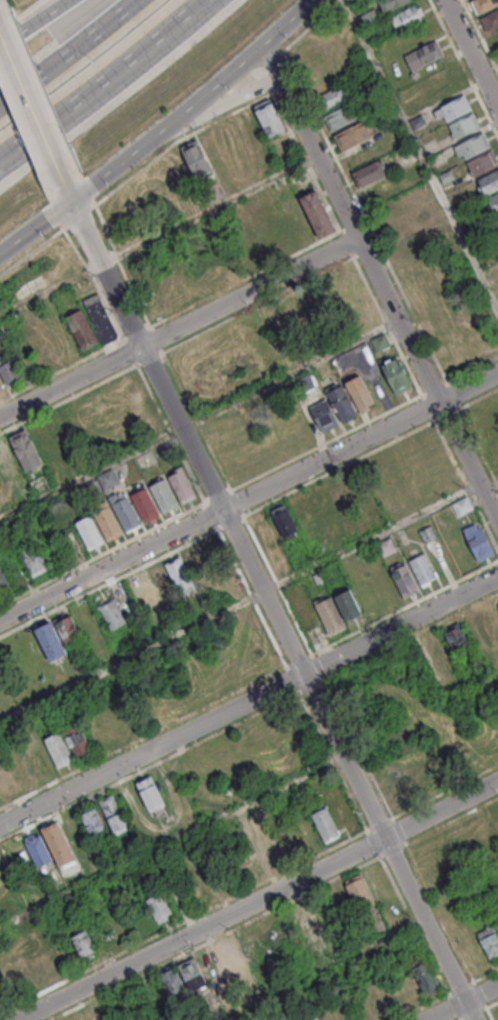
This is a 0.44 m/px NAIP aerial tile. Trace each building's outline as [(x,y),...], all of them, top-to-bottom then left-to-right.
[(386,14),(412,0),(378,0),(386,14)] [(471,3),(479,15),(497,2),(497,0),(474,0),(471,3)] [(391,17),(399,30),(424,16),(417,2),(391,17)] [(480,17),(486,31),(497,26),(497,10),(480,17)] [(411,70),(443,55),(436,40),(404,55),(411,70)] [(324,111),(351,99),(344,84),(318,96),(324,111)] [(442,110),(450,125),(475,112),(467,97),(442,110)] [(256,108),(272,141),(288,133),(272,101),(256,108)] [(326,118),(334,134),(363,119),(355,104),(326,118)] [(237,120),(249,145),(265,137),(253,113),(237,120)] [(451,127),(459,142),(484,130),(476,114),(451,127)] [(336,138),(344,153),(373,139),(365,123),(336,138)] [(461,147),(469,162),(494,149),(486,134),(461,147)] [(183,149),(199,181),(215,174),(199,141),(183,149)] [(478,179),(497,169),(497,157),(495,151),(470,164),(478,179)] [(354,175),(362,191),(391,176),(383,161),(354,175)] [(489,198),(497,193),(497,174),(481,183),(489,198)] [(302,202),(322,242),(338,234),(318,193),(302,202)] [(497,217),(497,197),(490,201),(497,217)] [(337,276),(353,304),(366,296),(351,268),(337,276)] [(103,345),(119,337),(99,294),(83,302),(103,345)] [(66,316),(81,351),(98,344),(83,309),(66,316)] [(366,329),(380,323),(375,310),(360,316),(366,329)] [(388,346),(384,335),(372,340),(376,351),(388,346)] [(35,344),(42,364),(59,359),(52,338),(35,344)] [(0,365),(0,367),(8,383),(21,377),(11,359),(0,365)] [(385,369),(399,398),(415,390),(400,361),(385,369)] [(347,386),(362,414),(378,406),(363,378),(347,386)] [(329,396),(344,424),(359,416),(345,388),(329,396)] [(313,409),(326,436),(342,428),(329,401),(313,409)] [(26,472),(42,464),(25,429),(8,437),(26,472)] [(170,479),(184,507),(199,500),(186,472),(170,479)] [(152,489),(165,517),(180,509),(167,481),(152,489)] [(133,496),(147,524),(162,517),(148,489),(133,496)] [(457,504),(463,517),(476,511),(470,497),(457,504)] [(115,506),(128,534),(143,527),(130,499),(115,506)] [(273,514),(286,542),(302,535),(288,507),(273,514)] [(96,515),(110,543),(125,536),(111,508),(96,515)] [(78,525),(91,553),(106,545),(93,517),(78,525)] [(467,536),(481,564),(496,557),(483,529),(467,536)] [(380,546),(386,559),(400,553),(393,539),(380,546)] [(23,557),(32,577),(49,570),(39,549),(23,557)] [(411,563),(424,588),(440,580),(427,555),(411,563)] [(167,566),(183,598),(198,590),(182,559),(167,566)] [(295,570),(289,559),(274,566),(280,578),(295,570)] [(10,587),(0,566),(0,592),(10,587)] [(393,574),(407,601),(422,593),(408,567),(393,574)] [(139,605),(155,597),(144,574),(127,582),(139,605)] [(337,600),(349,626),(365,619),(352,593),(337,600)] [(101,608),(113,633),(128,625),(116,600),(101,608)] [(317,608),(333,639),(349,631),(333,600),(317,608)] [(443,630),(454,652),(470,645),(459,622),(443,630)] [(37,633),(53,665),(68,657),(52,626),(37,633)] [(465,685),(463,677),(449,681),(451,689),(465,685)] [(26,746),(38,776),(74,761),(73,759),(91,751),(79,723),(26,746)] [(138,787),(153,816),(168,808),(153,779),(138,787)] [(99,804),(116,837),(130,830),(114,797),(99,804)] [(340,834),(325,806),(310,814),(325,842),(340,834)] [(81,811),(88,836),(105,831),(98,807),(81,811)] [(76,860),(56,820),(40,828),(60,868),(76,860)] [(53,863),(39,832),(23,839),(37,870),(53,863)] [(358,911),(374,902),(360,874),(344,882),(358,911)] [(173,916),(161,892),(146,900),(158,924),(173,916)] [(497,958),(497,937),(492,924),(476,933),(491,961),(497,958)] [(97,953),(87,929),(71,936),(82,960),(97,953)] [(215,947),(231,981),(248,972),(232,939),(215,947)] [(195,957),(158,973),(170,1002),(207,986),(195,957)] [(413,970),(428,999),(443,991),(428,962),(413,970)] [(101,1005),(84,1012),(87,1019),(85,1019),(107,1019),(101,1005)]
